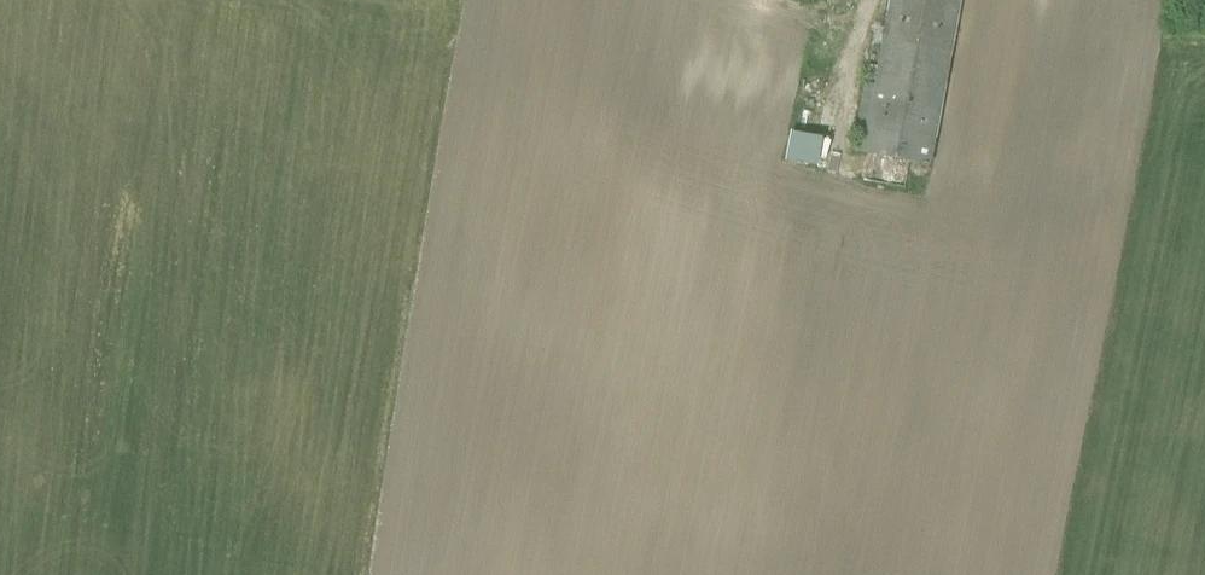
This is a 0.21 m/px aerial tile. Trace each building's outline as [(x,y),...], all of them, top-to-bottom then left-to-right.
[(962,0),(889,0),(877,64),(867,63),(851,153),(931,166),(962,0)] [(792,128),(784,157),(816,165),(823,136),(792,128)]
